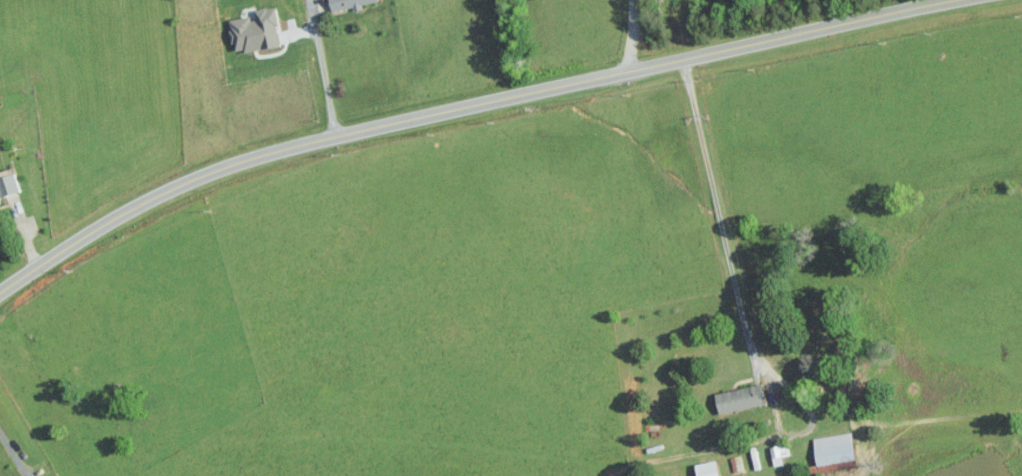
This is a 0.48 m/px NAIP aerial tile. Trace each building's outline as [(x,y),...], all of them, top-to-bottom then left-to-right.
[(334,12),(380,2),(380,0),(332,0),(334,12)] [(283,46),(276,7),(254,11),(255,15),(230,20),(235,54),(283,46)] [(21,191),(13,168),(0,172),(0,189),(2,197),(21,191)] [(768,405),(765,384),(717,390),(720,411),(768,405)] [(814,437),(818,464),(858,459),(854,431),(814,437)] [(791,454),(788,442),(771,446),(775,466),(785,463),(783,456),(791,454)] [(718,459),(697,464),(700,475),(722,475),(718,459)]
